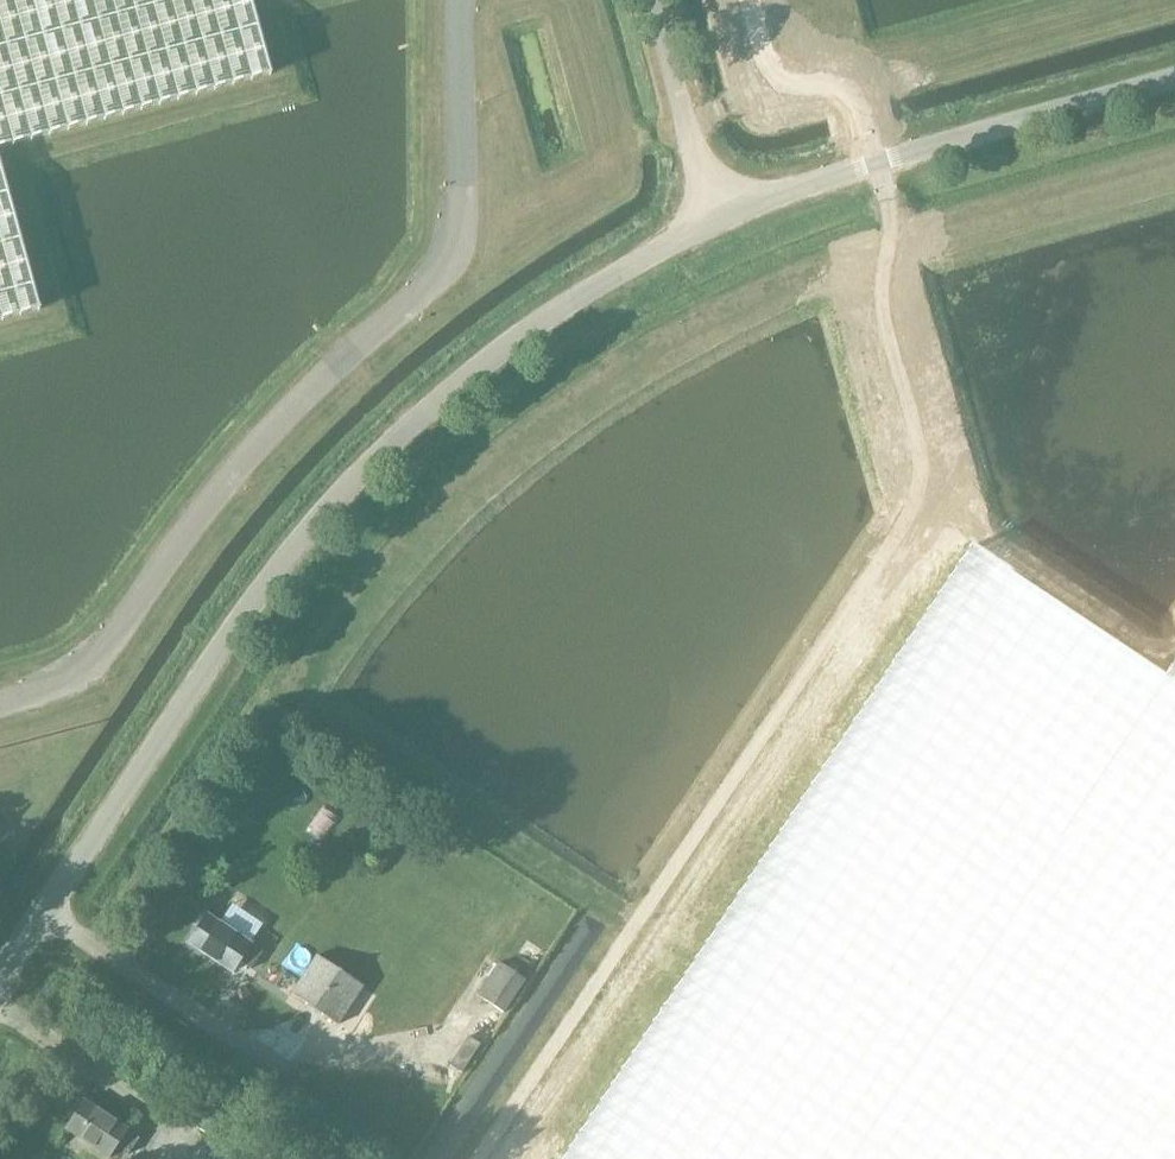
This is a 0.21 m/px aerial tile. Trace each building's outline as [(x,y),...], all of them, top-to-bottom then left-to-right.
[(271,73),(251,0),(0,0),(0,146),(271,73)] [(38,309),(0,169),(0,320),(38,309)] [(562,1158),(1174,1158),(1174,628),(1163,646),(1102,606),(1026,555),(1011,546),(980,531),(562,1158)] [(250,945),(206,915),(187,942),(231,972),(239,961),(250,969),(261,954),(249,946),(250,945)] [(336,1024),(361,985),(314,955),(289,993),(336,1024)] [(503,1013),(526,981),(498,962),(475,995),(503,1013)] [(264,1094),(271,1084),(261,1078),(254,1088),(264,1094)] [(127,1154),(137,1139),(125,1131),(126,1130),(82,1100),(64,1128),(108,1157),(116,1146),(127,1154)]
